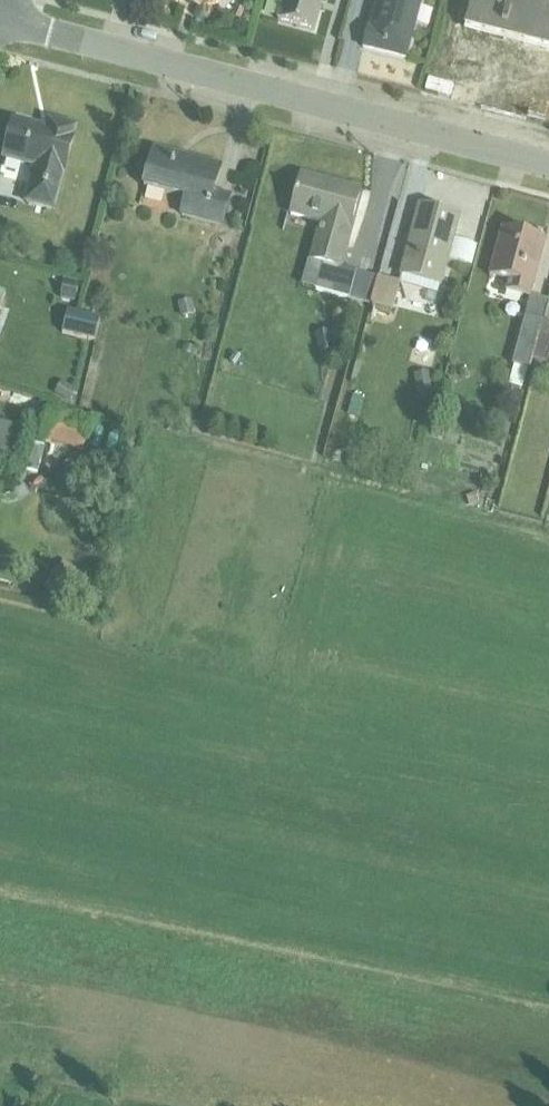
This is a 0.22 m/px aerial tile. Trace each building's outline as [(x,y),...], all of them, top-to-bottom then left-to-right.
[(278,20),(315,30),(323,0),(284,0),(278,20)] [(363,47),(406,59),(422,0),(376,0),(363,47)] [(503,39),(505,39),(522,43),(548,51),(548,0),(472,0),(467,20),(506,30),(503,39)] [(506,30),(467,20),(464,30),(503,41),(503,39),(506,30)] [(522,43),(505,39),(500,58),(517,62),(522,43)] [(14,121),(4,158),(34,166),(24,204),(54,212),(76,128),(48,121),(45,130),(14,121)] [(154,149),(144,189),(184,200),(180,216),(223,228),(232,196),(215,191),(221,167),(154,149)] [(371,305),(379,277),(340,266),(361,191),(302,175),(291,216),(318,224),(308,261),(322,264),(315,289),(371,305)] [(402,277),(440,287),(448,259),(453,239),(459,217),(420,207),(401,277),(402,277)] [(532,358),(541,321),(547,300),(531,296),(546,240),(521,233),(520,238),(501,233),(490,276),(508,281),(505,291),(530,297),(513,363),(515,364),(509,385),(522,388),(527,368),(529,368),(532,358)] [(453,239),(448,259),(472,266),(477,245),(453,239)] [(379,277),(371,305),(374,305),(373,311),(389,315),(390,310),(393,310),(400,284),(400,283),(379,277)] [(400,283),(400,284),(438,295),(440,287),(402,277),(400,283)] [(191,299),(178,302),(181,317),(195,313),(191,299)] [(68,311),(63,331),(95,339),(100,318),(68,311)] [(532,358),(547,362),(548,356),(548,323),(541,321),(532,358)] [(330,330),(315,333),(320,352),(334,349),(330,330)] [(429,372),(414,374),(417,395),(432,393),(429,372)] [(62,380),(55,392),(69,401),(77,390),(62,380)] [(23,406),(20,418),(35,422),(41,399),(0,388),(0,401),(23,406)] [(353,395),(348,414),(358,417),(363,398),(353,395)] [(48,410),(40,439),(83,451),(90,421),(48,410)] [(18,460),(25,425),(0,420),(0,457),(18,460)]
